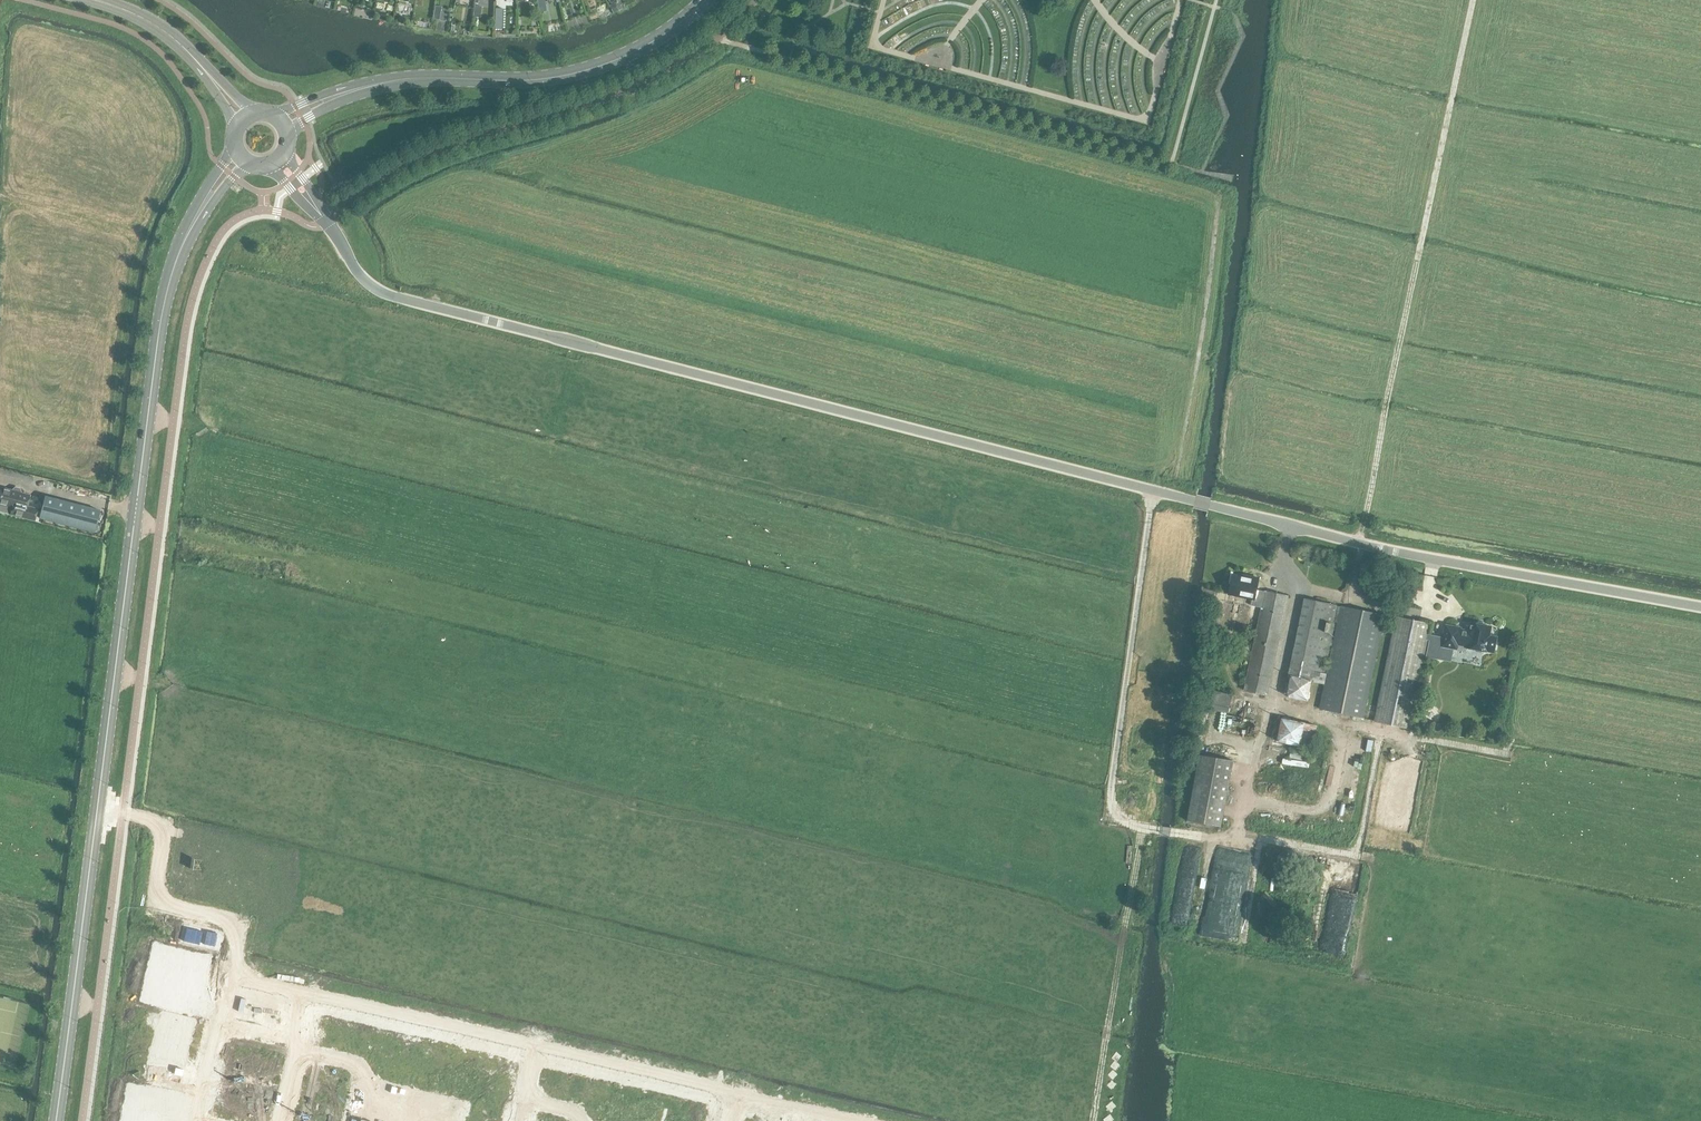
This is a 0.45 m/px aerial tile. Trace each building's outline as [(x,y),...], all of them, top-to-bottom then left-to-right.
[(615,4),(611,6),(613,11),(614,13),(619,10),(618,9),(615,4)] [(27,506),(30,495),(0,487),(0,504),(12,507),(11,513),(34,520),(37,509),(27,506)] [(40,518),(95,532),(100,510),(45,496),(40,518)] [(1234,576),(1233,575),(1232,577),(1230,577),(1229,582),(1231,584),(1229,594),(1252,600),(1251,606),(1261,608),(1245,691),(1267,696),(1288,596),(1265,591),(1265,592),(1256,590),(1258,579),(1248,576),(1248,579),(1241,577),(1240,575),(1235,574),(1234,576)] [(1319,709),(1363,719),(1384,617),(1304,600),(1290,668),(1323,675),(1329,646),(1333,646),(1319,709)] [(1424,657),(1429,635),(1431,626),(1396,619),(1374,722),(1409,729),(1424,657)] [(1444,638),(1429,635),(1424,657),(1453,663),(1457,645),(1467,647),(1467,648),(1474,650),(1476,652),(1480,653),(1483,652),(1485,652),(1486,651),(1492,652),(1492,650),(1495,649),(1496,643),(1494,641),(1495,639),(1487,637),(1486,634),(1487,627),(1485,627),(1483,624),(1479,623),(1476,625),(1472,624),(1470,633),(1459,631),(1459,630),(1446,627),(1444,638)] [(1238,647),(1240,658),(1252,655),(1249,644),(1238,647)] [(1208,690),(1204,708),(1228,713),(1231,695),(1208,690)] [(1230,761),(1197,755),(1185,822),(1218,828),(1230,761)] [(813,798),(807,818),(818,822),(824,801),(813,798)] [(824,801),(818,822),(829,825),(835,804),(824,801)] [(835,804),(829,825),(840,828),(846,807),(835,804)] [(846,807),(840,828),(851,831),(857,811),(846,807)] [(857,811),(851,831),(863,834),(868,814),(857,811)] [(800,843),(796,855),(817,861),(820,849),(800,843)] [(796,855),(793,867),(813,872),(817,861),(796,855)] [(871,865),(869,872),(882,876),(883,869),(871,865)] [(793,867),(790,878),(810,884),(813,872),(793,867)] [(869,872),(867,878),(880,882),(882,876),(869,872)] [(790,878),(786,890),(807,896),(810,884),(790,878)] [(1000,886),(998,899),(1005,900),(1007,887),(1000,886)] [(786,890),(783,902),(803,908),(807,896),(786,890)] [(1023,896),(1021,910),(1028,911),(1030,897),(1023,896)] [(998,899),(996,913),(1003,914),(1005,900),(998,899)] [(1021,910),(1019,923),(1026,924),(1028,911),(1021,910)] [(992,939),(990,952),(997,953),(999,940),(992,939)] [(797,944),(794,956),(814,962),(818,950),(797,944)] [(145,998),(195,1010),(207,959),(156,947),(145,998)] [(1015,949),(1013,963),(1020,964),(1022,950),(1015,949)] [(794,956),(791,967),(811,973),(814,962),(794,956)] [(791,967),(787,979),(808,985),(811,973),(791,967)] [(1004,1001),(1002,1014),(1009,1015),(1011,1002),(1004,1001)] [(785,1017),(779,1037),(791,1041),(797,1020),(785,1017)] [(797,1020),(791,1041),(803,1044),(809,1024),(797,1020)] [(809,1024),(803,1044),(814,1047),(820,1027),(809,1024)] [(820,1027),(814,1047),(826,1051),(832,1030),(820,1027)] [(975,1028),(973,1042),(980,1043),(982,1029),(975,1028)] [(832,1030),(826,1051),(838,1054),(844,1034),(832,1030)] [(224,1034),(220,1055),(228,1056),(233,1036),(224,1034)] [(236,1058),(241,1038),(233,1036),(228,1056),(236,1058)] [(241,1038),(236,1058),(244,1060),(248,1039),(241,1038)] [(251,1062),(256,1041),(248,1039),(244,1060),(251,1062)] [(251,1062),(259,1064),(264,1043),(256,1041),(251,1062)] [(973,1042),(971,1055),(978,1056),(980,1043),(973,1042)] [(998,1042),(996,1055),(1003,1056),(1005,1043),(998,1042)] [(272,1045),(264,1043),(259,1064),(267,1065),(272,1045)] [(422,1056),(419,1070),(427,1072),(428,1066),(442,1070),(447,1046),(433,1043),(430,1058),(422,1056)] [(267,1065),(275,1067),(280,1047),(272,1045),(267,1065)] [(996,1055),(994,1069),(1001,1070),(1003,1056),(996,1055)] [(305,1066),(303,1078),(323,1083),(326,1071),(305,1066)] [(175,1068),(174,1074),(183,1076),(184,1069),(175,1068)] [(321,1092),(323,1083),(303,1078),(300,1088),(321,1092)] [(132,1088),(124,1120),(178,1120),(183,1100),(132,1088)] [(298,1097),(319,1102),(321,1092),(300,1088),(298,1097)] [(211,1091),(207,1112),(215,1114),(220,1093),(211,1091)] [(220,1093),(215,1114),(223,1115),(228,1095),(220,1093)] [(231,1117),(235,1096),(228,1095),(223,1115),(231,1117)] [(243,1098),(235,1096),(231,1117),(238,1119),(243,1098)] [(296,1107),(317,1112),(319,1102),(298,1097),(296,1107)] [(246,1120),(251,1100),(243,1098),(238,1119),(246,1120)] [(492,1098),(490,1108),(510,1113),(513,1103),(492,1098)] [(247,1120),(254,1120),(259,1102),(251,1100),(246,1120),(247,1120)] [(688,1101),(685,1113),(706,1117),(709,1106),(705,1105),(706,1103),(698,1102),(698,1103),(688,1101)] [(259,1102),(254,1120),(263,1120),(267,1104),(259,1102)] [(305,1120),(315,1120),(317,1112),(296,1107),(293,1118),(305,1120)] [(483,1117),(500,1120),(509,1120),(510,1113),(490,1108),(488,1118),(483,1117)] [(531,1120),(552,1120),(553,1118),(532,1113),(531,1120)] [(683,1120),(705,1120),(706,1117),(685,1113),(683,1120)]
